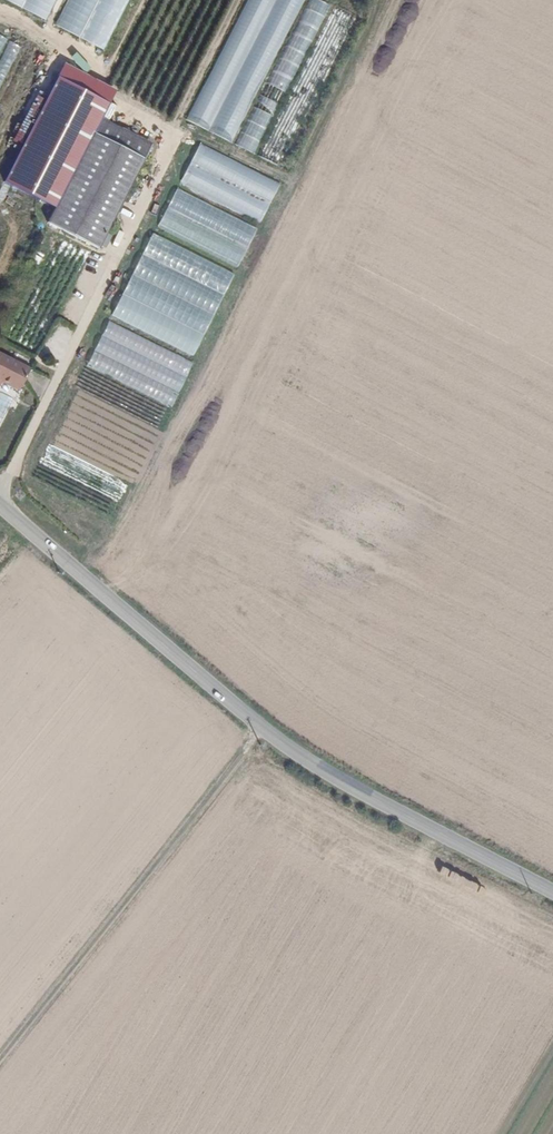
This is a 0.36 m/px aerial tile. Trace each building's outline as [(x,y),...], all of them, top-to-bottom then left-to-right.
[(63,0),(5,0),(54,21),(63,0)] [(133,0),(73,0),(60,28),(111,50),(133,0)] [(351,11),(326,0),(245,0),(191,124),(284,164),(351,11)] [(16,51),(5,46),(9,38),(0,34),(0,86),(16,51)] [(119,94),(66,66),(6,186),(57,212),(104,121),(119,94)] [(153,145),(104,121),(57,212),(49,228),(100,254),(153,145)] [(263,223),(282,182),(199,144),(180,186),(263,223)] [(239,268),(258,228),(177,188),(158,228),(239,268)] [(149,233),(112,319),(198,355),(235,270),(149,233)] [(108,322),(87,368),(174,407),(195,360),(108,322)] [(33,366),(0,350),(0,383),(20,393),(33,366)] [(13,397),(0,392),(0,420),(3,421),(13,397)]
